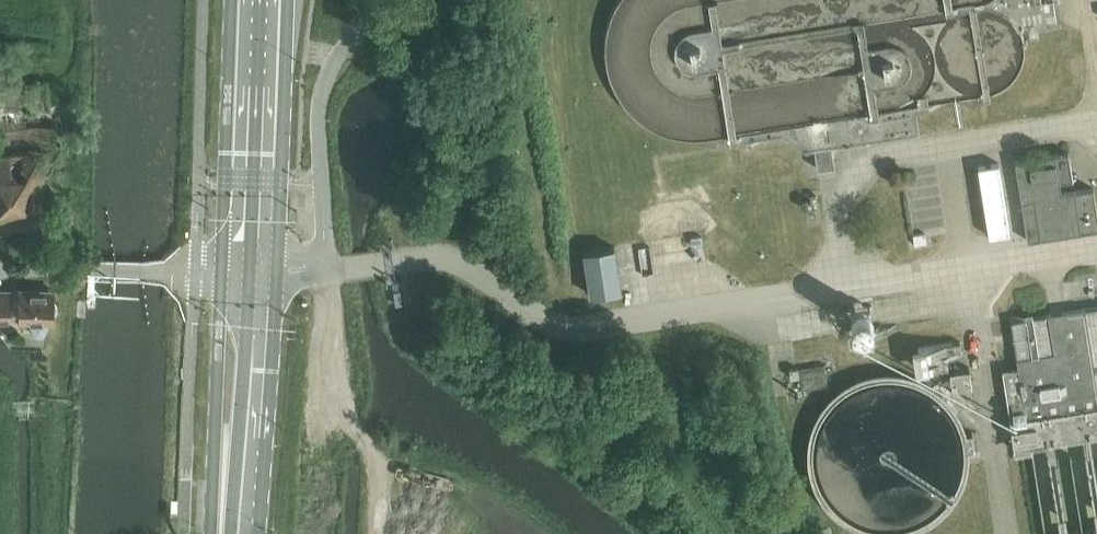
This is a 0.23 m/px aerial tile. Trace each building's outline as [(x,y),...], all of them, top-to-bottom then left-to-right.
[(1054,0),(986,0),(984,0),(985,4),(986,4),(996,6),(1002,9),(1008,13),(1015,20),(1020,27),(1029,26),(1030,34),(1039,33),(1038,25),(1057,23),(1054,0)] [(47,227),(41,150),(50,150),(45,82),(0,85),(0,231),(47,227)] [(818,169),(835,166),(832,145),(815,148),(818,169)] [(1059,182),(1073,180),(1069,153),(1015,161),(1027,241),(1096,230),(1096,209),(1094,188),(1061,194),(1059,182)] [(999,164),(979,167),(989,236),(1010,232),(999,164)] [(583,249),(589,292),(623,287),(616,244),(583,249)] [(12,291),(12,290),(0,290),(0,319),(12,319),(12,318),(19,318),(19,319),(32,320),(32,326),(36,335),(43,335),(52,320),(54,320),(54,316),(58,309),(55,302),(55,291),(20,290),(20,291),(12,291)] [(1011,321),(1019,370),(1006,372),(1018,448),(1031,445),(1045,533),(1096,533),(1096,307),(1011,321)] [(926,347),(913,349),(916,371),(930,369),(948,366),(947,358),(945,359),(944,353),(960,351),(959,343),(926,348),(926,347)] [(969,368),(952,371),(953,377),(956,377),(957,385),(972,383),(969,368)]
